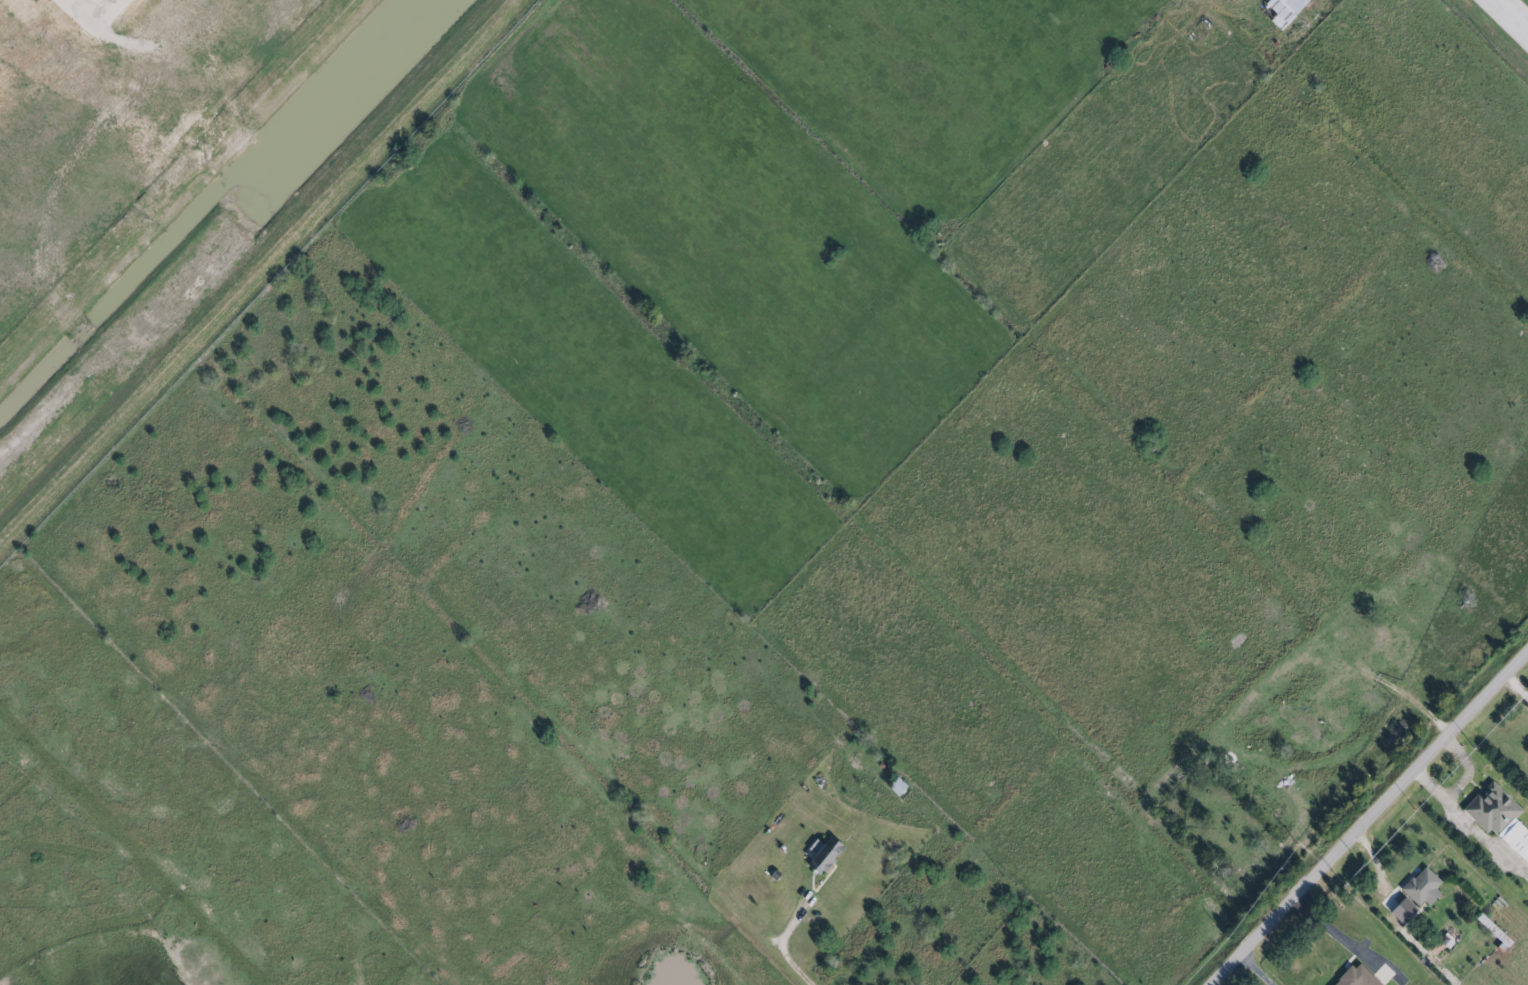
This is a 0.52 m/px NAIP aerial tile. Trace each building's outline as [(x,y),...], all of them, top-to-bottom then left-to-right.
[(97,35),(131,0),(61,0),(97,35)] [(1308,0),(1266,0),(1262,5),(1273,16),(1267,22),(1278,32),(1308,0)] [(895,797),(905,786),(894,777),(884,788),(895,797)] [(1483,834),(1487,830),(1523,864),(1527,859),(1527,835),(1512,820),(1520,811),(1490,783),(1477,796),(1475,794),(1459,811),(1483,834)] [(841,848),(827,836),(820,846),(813,840),(804,850),(810,856),(802,865),(816,877),(841,848)] [(1415,907),(1421,902),(1426,906),(1438,894),(1433,889),(1438,883),(1423,867),(1398,890),(1415,907)] [(1415,912),(1400,898),(1386,913),(1400,927),(1415,912)] [(1473,919),(1500,946),(1506,940),(1479,914),(1473,919)] [(1354,962),(1332,984),(1379,984),(1354,962)]
